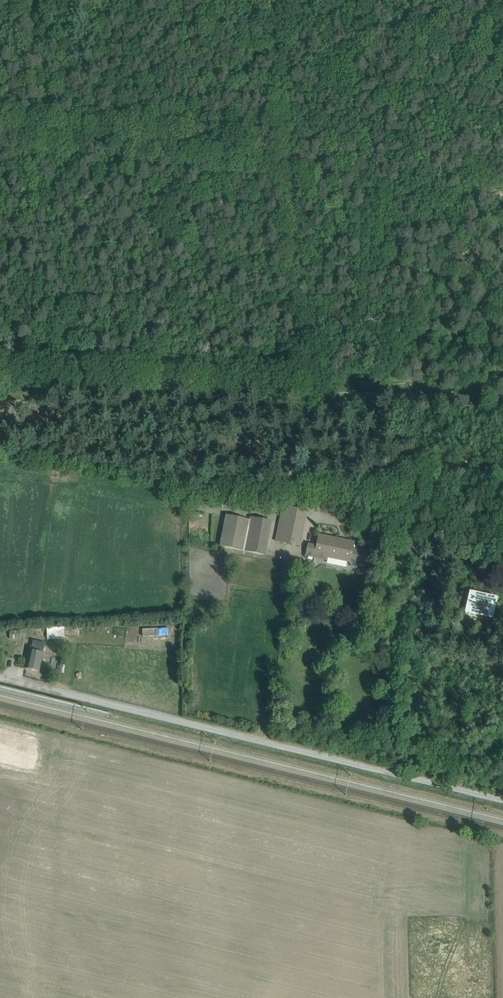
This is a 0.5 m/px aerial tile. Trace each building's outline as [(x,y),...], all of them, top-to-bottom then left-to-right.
[(300,546),(305,521),(307,511),(283,506),(276,542),(300,546)] [(244,551),(250,520),(226,515),(220,546),(244,551)] [(273,522),(251,517),(250,520),(244,551),(266,556),(273,522)] [(308,545),(306,554),(306,556),(328,560),(329,558),(348,562),(351,563),(354,568),(356,568),(357,568),(360,566),(360,565),(365,566),(368,551),(353,548),(353,546),(343,543),(343,545),(338,544),(339,539),(319,535),(317,546),(308,545)] [(470,593),(468,603),(465,614),(492,620),(496,599),(470,593)] [(39,672),(42,662),(46,643),(33,641),(27,669),(39,672)]
